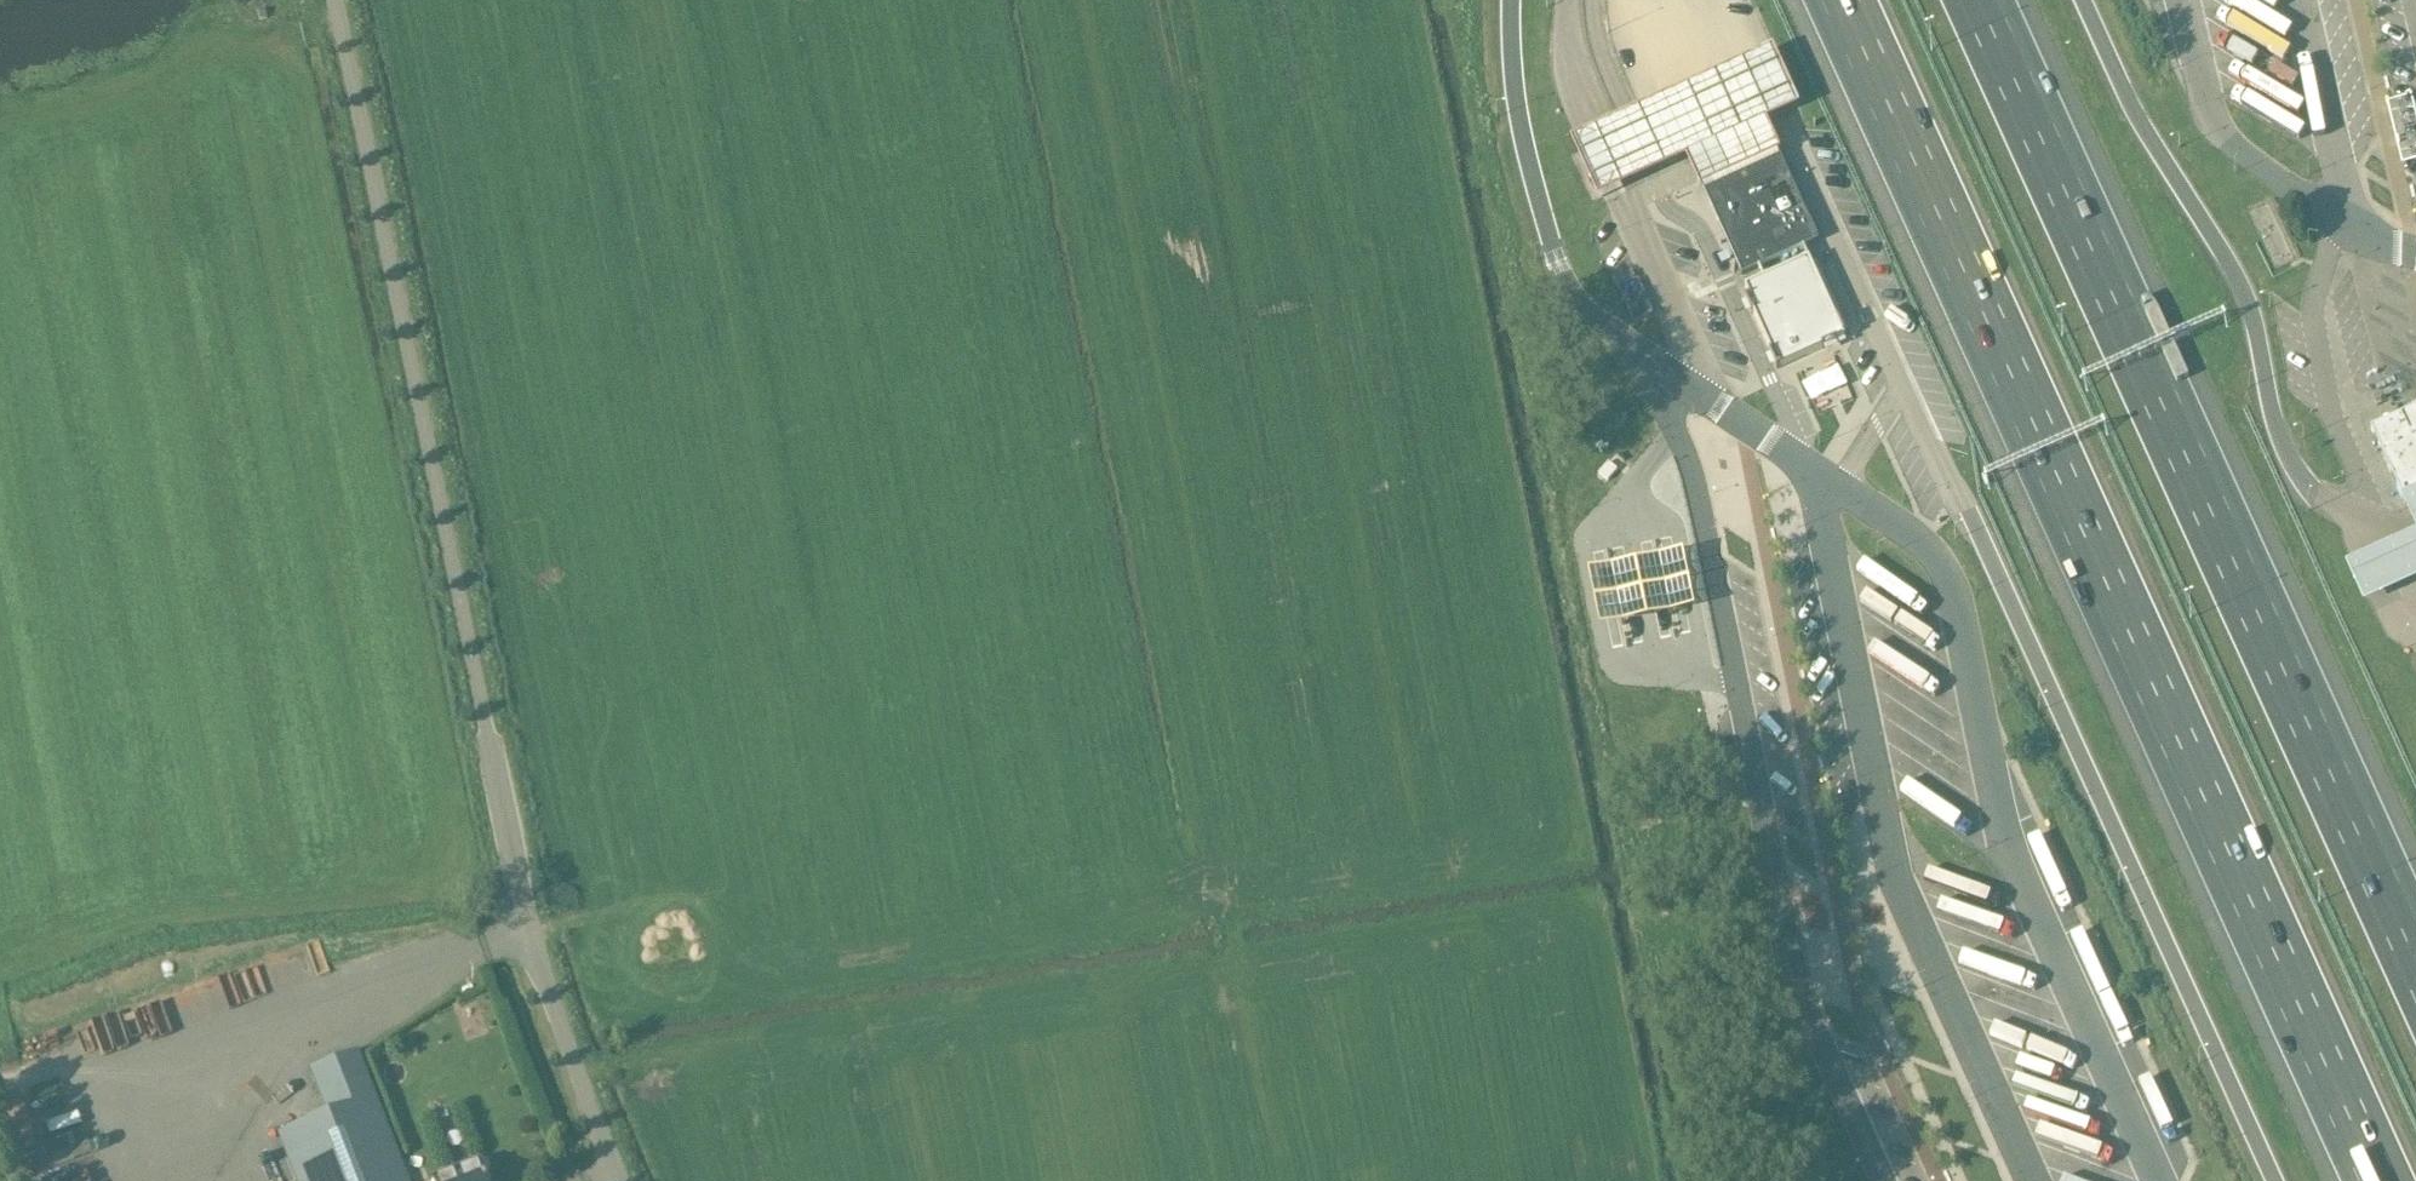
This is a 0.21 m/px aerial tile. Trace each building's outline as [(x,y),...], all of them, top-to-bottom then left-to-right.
[(267,19),(265,10),(259,12),(261,21),(267,19)] [(2259,77),(2242,105),(2290,135),(2308,106),(2282,90),(2290,76),(2234,41),(2225,56),(2259,77)] [(1692,174),(1697,185),(1776,147),(1772,138),(1764,120),(1777,114),(1792,108),(1771,57),(1754,64),(1733,74),(1708,86),(1679,100),(1647,114),(1632,121),(1608,132),(1590,141),(1577,146),(1599,193),(1610,189),(1629,180),(1651,169),(1667,162),(1684,155),(1692,174)] [(2415,166),(2415,122),(2411,101),(2386,107),(2402,169),(2415,166)] [(1819,242),(1776,147),(1697,185),(1738,279),(1819,242)] [(1750,298),(1745,300),(1752,315),(1754,315),(1767,343),(1769,349),(1771,353),(1770,354),(1771,356),(1772,360),(1777,370),(1846,339),(1843,334),(1832,308),(1810,259),(1790,268),(1779,273),(1745,288),(1750,298)] [(2404,500),(2415,495),(2415,408),(2371,429),(2404,500)] [(2404,500),(2413,522),(2415,529),(2415,495),(2404,500)] [(2350,568),(2367,607),(2385,599),(2415,585),(2415,537),(2396,546),(2367,560),(2350,568)] [(1681,558),(1587,579),(1600,636),(1694,616),(1681,558)] [(1924,792),(1927,788),(1911,779),(1901,795),(1958,832),(1967,819),(1924,792)] [(199,1028),(312,988),(301,955),(187,996),(199,1028)] [(358,1054),(264,1090),(282,1136),(250,1148),(263,1180),(407,1180),(358,1054)] [(54,1096),(39,1098),(38,1084),(17,1087),(26,1148),(61,1142),(54,1096)] [(478,1167),(442,1180),(484,1180),(478,1167)]
